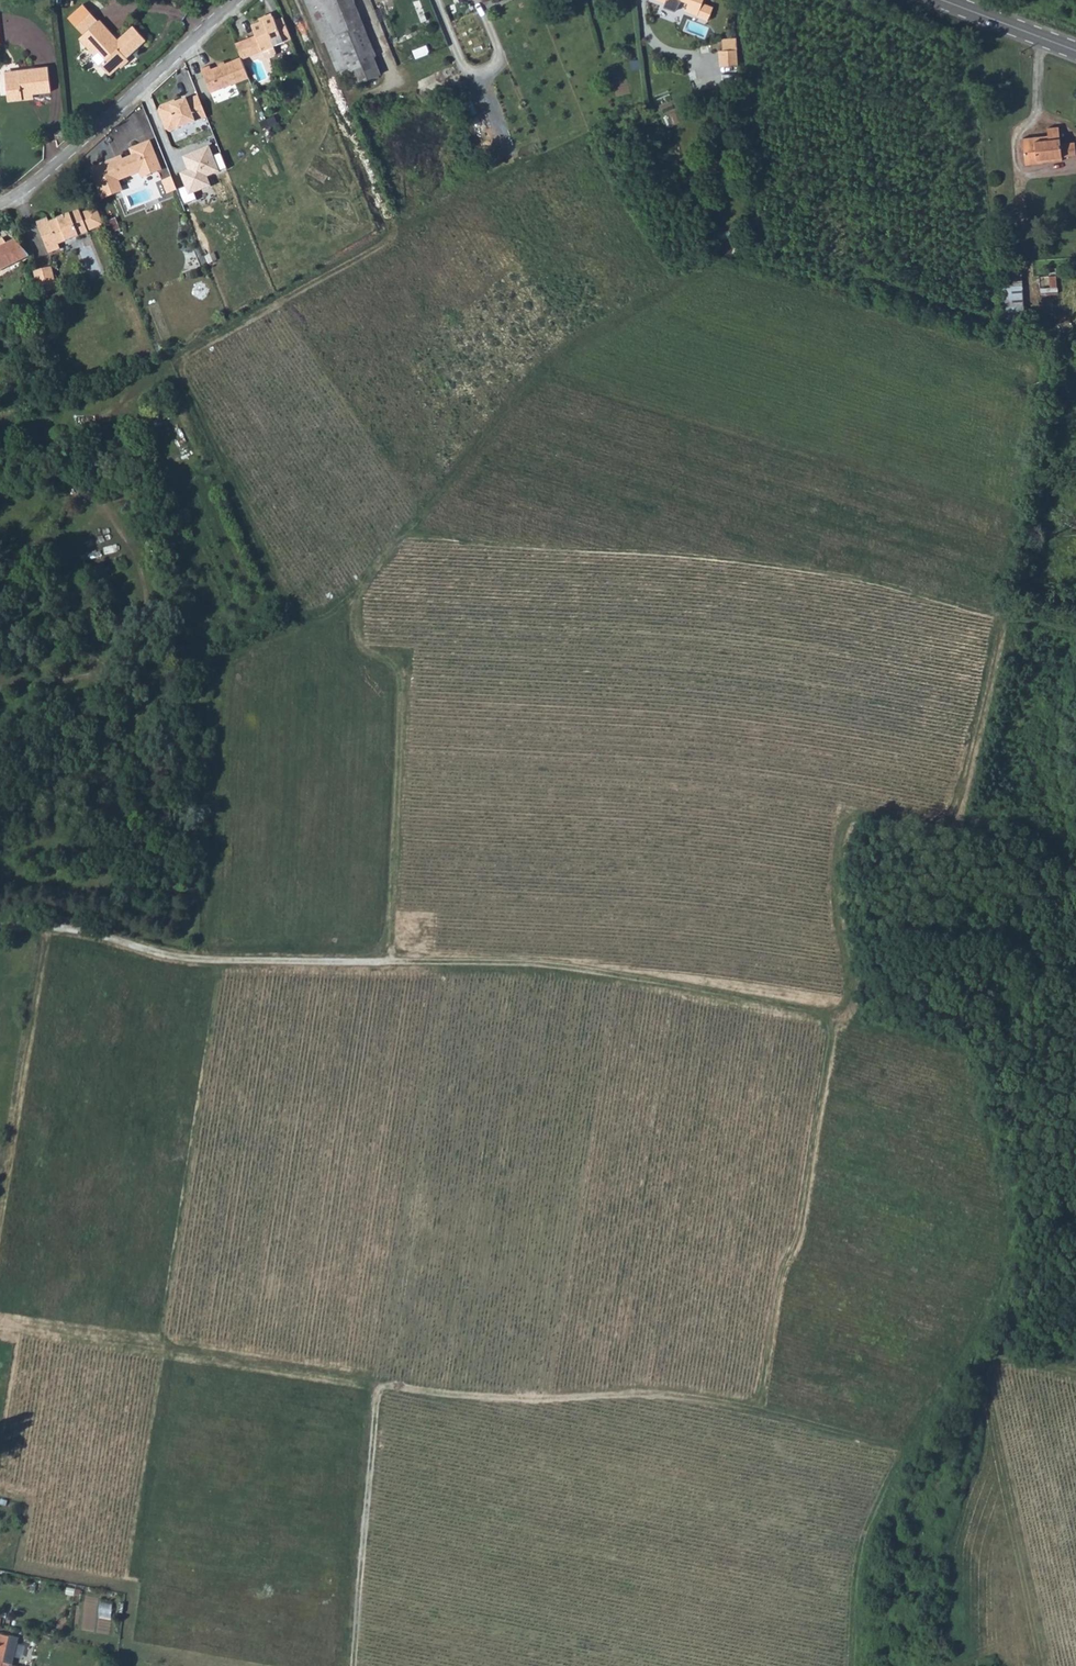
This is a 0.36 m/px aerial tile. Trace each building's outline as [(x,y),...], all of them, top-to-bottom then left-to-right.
[(313,15),(328,10),(334,7),(331,0),(306,0),(313,15)] [(334,7),(328,10),(338,35),(364,25),(354,0),(331,0),(334,7)] [(656,0),(666,4),(665,8),(676,13),(682,1),(690,4),(687,12),(708,22),(714,10),(702,6),(705,0),(656,0)] [(423,3),(416,6),(423,23),(430,20),(423,3)] [(71,21),(76,27),(90,15),(85,9),(71,21)] [(313,15),(311,16),(321,41),(326,39),(338,35),(328,10),(313,15)] [(76,27),(84,36),(91,45),(86,49),(94,58),(99,53),(107,61),(100,67),(109,77),(119,68),(121,70),(130,62),(123,54),(127,51),(130,54),(145,41),(130,26),(116,39),(100,22),(98,23),(90,15),(76,27)] [(259,20),(250,23),(254,34),(260,48),(261,48),(263,55),(267,56),(272,54),(274,51),(271,44),(290,38),(282,17),(276,19),(274,15),(259,20)] [(364,25),(338,35),(326,39),(338,72),(351,66),(358,82),(381,73),(369,43),(372,42),(364,25)] [(254,34),(233,42),(239,56),(260,48),(254,34)] [(721,46),(722,63),(739,62),(737,35),(724,36),(725,46),(721,46)] [(84,36),(79,40),(86,49),(91,45),(84,36)] [(94,58),(93,59),(100,67),(107,61),(99,53),(94,58)] [(249,81),(241,61),(211,73),(209,69),(200,73),(209,97),(249,81)] [(7,104),(18,103),(25,96),(31,96),(50,93),(47,69),(18,73),(18,79),(4,81),(7,104)] [(168,132),(205,118),(196,96),(185,101),(184,99),(174,103),(168,105),(167,103),(159,107),(156,111),(164,130),(168,132)] [(1037,138),(1023,140),(1027,166),(1051,163),(1050,159),(1064,157),(1075,155),(1075,144),(1064,145),(1061,129),(1049,130),(1050,136),(1050,140),(1038,142),(1037,138)] [(109,159),(88,167),(100,197),(119,189),(115,179),(121,177),(119,173),(124,172),(125,175),(137,171),(139,177),(158,169),(147,141),(128,148),(131,155),(115,161),(110,163),(109,159)] [(219,171),(208,145),(182,157),(187,169),(179,173),(184,186),(177,190),(182,204),(196,199),(194,192),(211,185),(207,177),(219,171)] [(172,175),(162,180),(168,193),(178,188),(172,175)] [(92,204),(87,206),(97,230),(102,228),(92,204)] [(51,217),(37,223),(50,255),(64,250),(62,244),(97,230),(87,206),(52,220),(51,217)] [(107,218),(102,221),(106,231),(116,227),(114,221),(109,223),(107,218)] [(29,258),(15,241),(7,246),(3,240),(0,241),(0,273),(29,258)] [(52,270),(33,275),(40,302),(48,300),(47,294),(57,292),(52,270)] [(1026,306),(1024,285),(1006,287),(1008,308),(1026,306)] [(41,316),(33,318),(35,326),(43,324),(41,316)] [(102,1600),(100,1617),(112,1618),(114,1601),(102,1600)] [(13,1665),(20,1637),(9,1635),(9,1636),(0,1634),(0,1662),(13,1665)]
